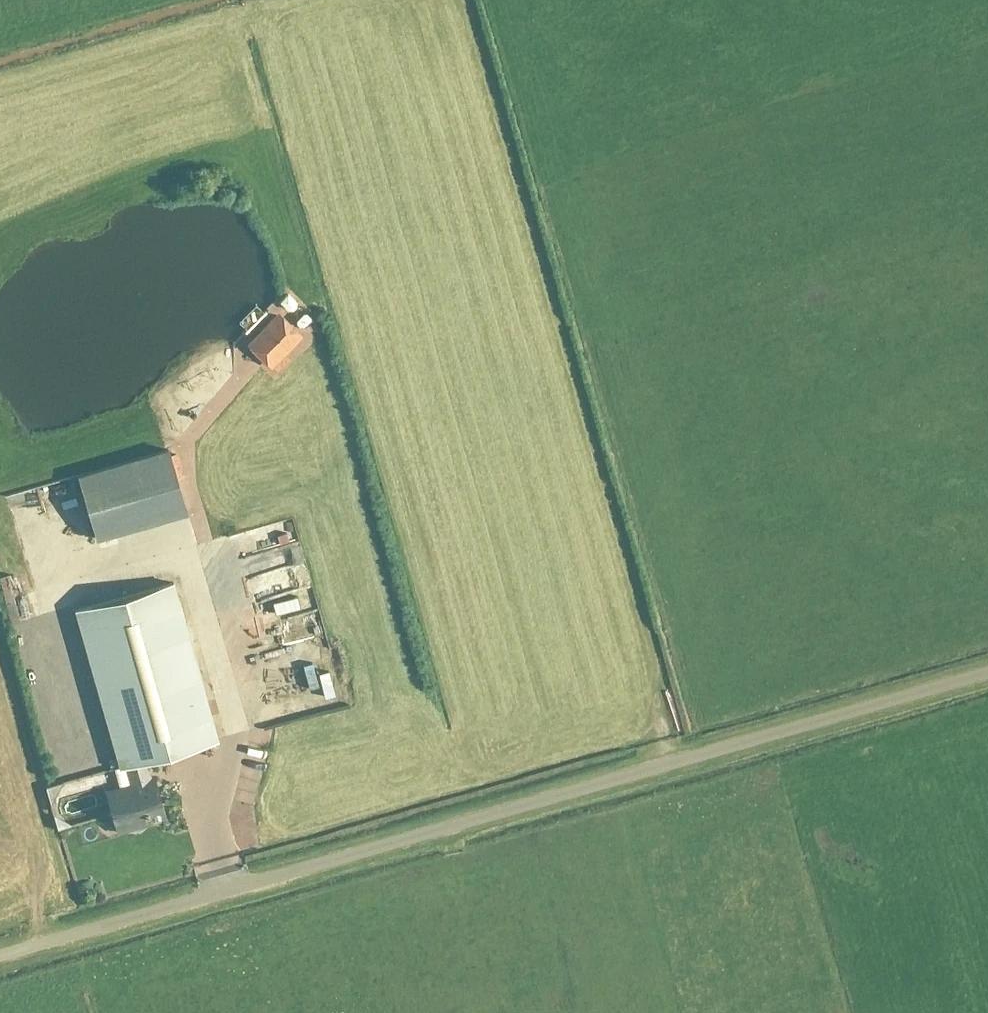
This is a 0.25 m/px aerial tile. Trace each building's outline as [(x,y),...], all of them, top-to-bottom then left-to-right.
[(199,80),(197,70),(177,74),(179,84),(199,80)] [(296,321),(296,324),(300,329),(303,329),(310,322),(310,319),(306,314),(303,314),(296,321)] [(277,317),(250,345),(277,371),(288,360),(282,354),(299,338),(277,317)] [(169,457),(168,451),(78,477),(96,540),(186,514),(176,479),(169,457)] [(53,553),(66,548),(59,533),(47,539),(53,553)] [(300,568),(275,577),(282,598),(307,589),(300,568)] [(163,815),(156,790),(152,791),(144,761),(217,740),(173,584),(74,612),(119,768),(125,766),(131,786),(106,793),(117,833),(129,830),(130,832),(133,832),(137,831),(141,830),(144,828),(143,826),(150,824),(149,819),(163,815)] [(312,596),(284,602),(288,621),(317,615),(312,596)] [(271,599),(244,605),(247,615),(273,609),(271,599)] [(305,640),(292,641),(294,654),(307,652),(305,640)] [(57,748),(46,751),(53,777),(64,774),(57,748)] [(61,783),(45,788),(50,805),(61,783)] [(70,826),(54,816),(57,829),(70,826)]
